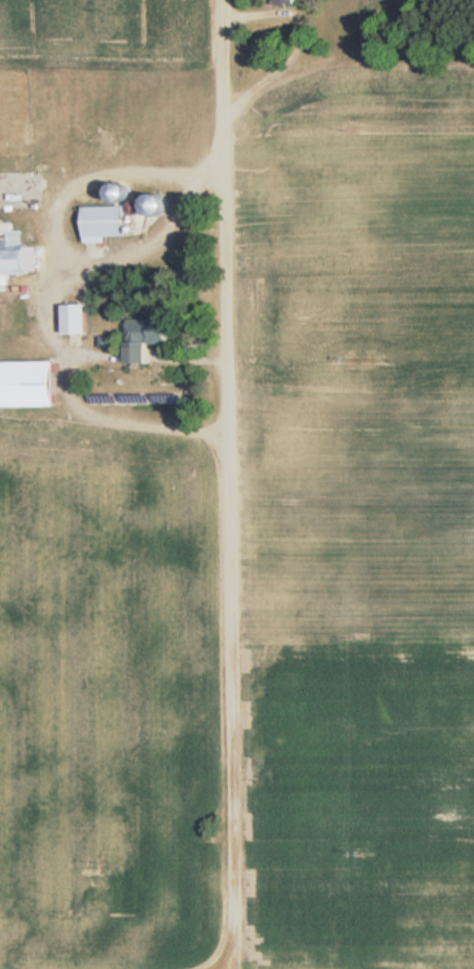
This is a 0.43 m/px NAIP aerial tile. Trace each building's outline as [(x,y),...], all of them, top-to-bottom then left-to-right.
[(108,236),(130,236),(130,207),(89,207),(89,248),(108,248),(108,236)] [(33,245),(24,245),(24,231),(0,231),(0,285),(6,285),(6,275),(33,275),(33,245)] [(67,304),(67,334),(90,334),(89,304),(67,304)] [(174,344),(174,319),(131,319),(131,344),(174,344)] [(59,361),(2,362),(2,408),(60,407),(59,361)]
